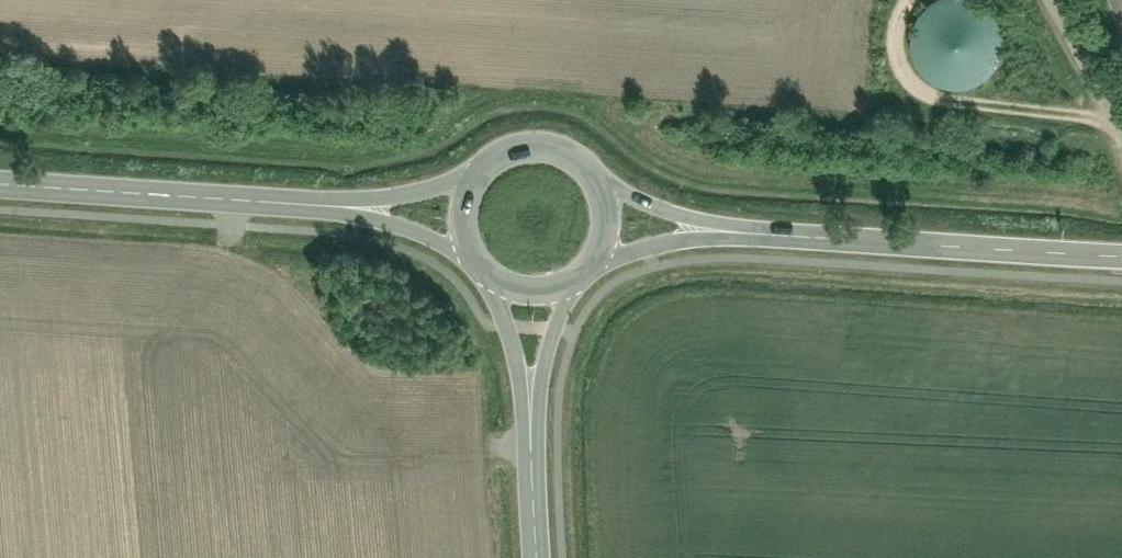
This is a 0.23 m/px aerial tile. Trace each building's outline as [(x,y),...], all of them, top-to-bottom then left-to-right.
[(1004,42),(1001,26),(993,13),(981,2),(975,0),(940,0),(935,2),(923,12),(915,25),(912,41),(914,56),(920,69),(930,79),(942,85),(956,88),(970,86),(983,81),(994,71),(1001,58),(1004,42)]
